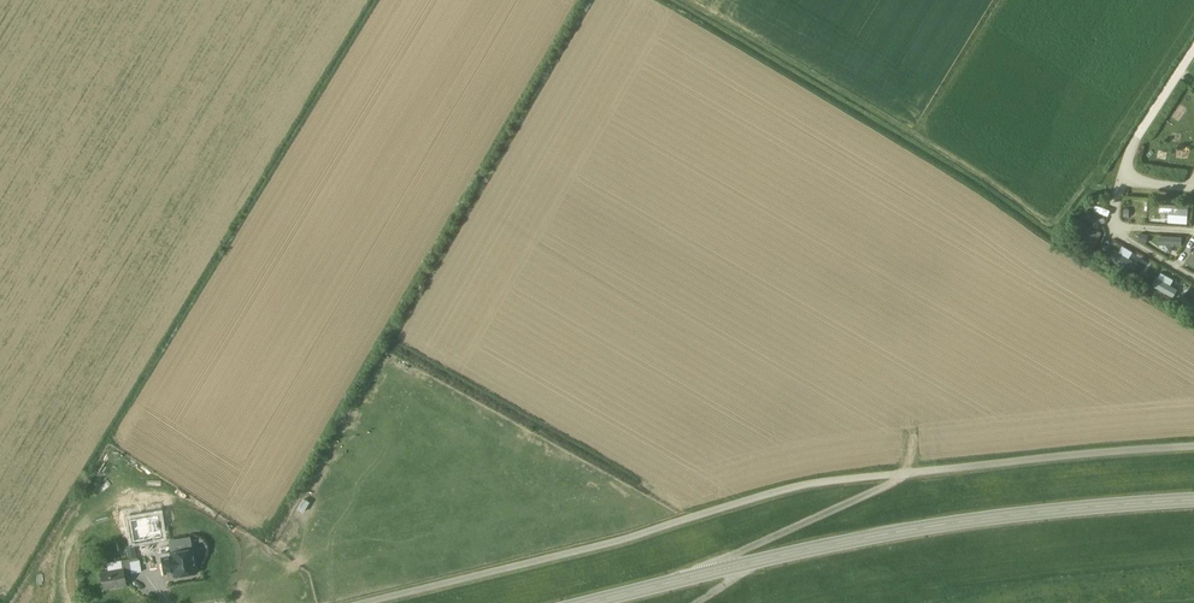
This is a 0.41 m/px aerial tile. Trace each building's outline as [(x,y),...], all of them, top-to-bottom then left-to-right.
[(1160,204),(1159,214),(1188,216),(1189,206),(1160,204)] [(1073,248),(1082,252),(1092,229),(1083,225),(1073,248)] [(1149,236),(1141,233),(1138,242),(1147,244),(1149,236)] [(1182,237),(1159,236),(1158,246),(1182,247),(1182,237)] [(1113,250),(1108,258),(1134,273),(1139,265),(1113,250)] [(1156,278),(1151,287),(1177,301),(1182,293),(1156,278)] [(135,545),(126,547),(128,553),(129,559),(137,558),(136,551),(135,545)] [(197,573),(193,549),(171,553),(171,557),(162,558),(164,574),(174,572),(175,577),(178,576),(197,573)] [(104,588),(126,585),(125,574),(131,574),(129,559),(121,560),(123,569),(102,572),(104,588)]
